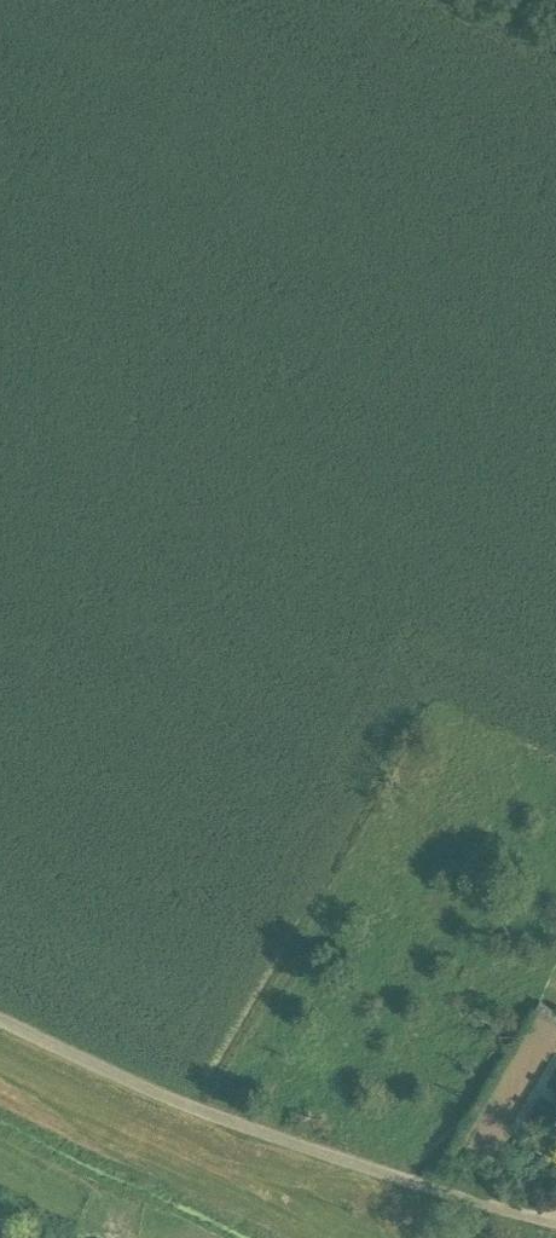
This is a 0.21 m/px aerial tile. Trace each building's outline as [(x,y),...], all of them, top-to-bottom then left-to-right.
[(546,1127),(555,1133),(555,1112),(546,1127)]
